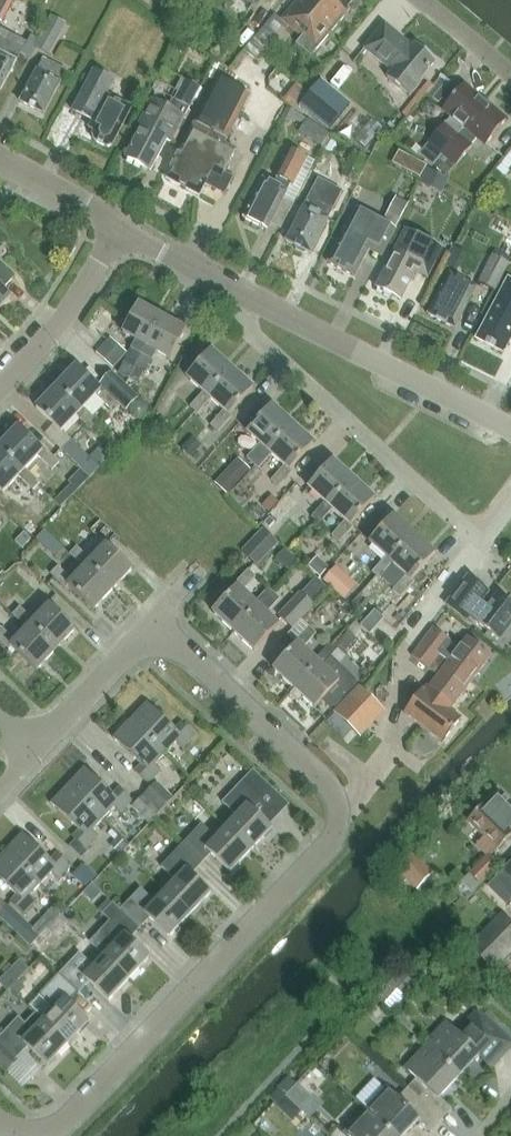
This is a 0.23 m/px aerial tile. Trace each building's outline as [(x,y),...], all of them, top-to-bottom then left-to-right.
[(0,20),(6,10),(12,0),(0,0),(0,20)] [(282,20),(303,38),(297,45),(312,57),(351,10),(348,8),(354,0),(298,0),(282,20)] [(51,16),(38,40),(35,47),(50,55),(67,25),(51,16)] [(419,82),(436,62),(415,45),(412,48),(385,25),(365,49),(392,72),(387,78),(410,97),(421,83),(419,82)] [(275,43),(269,38),(265,43),(255,34),(248,44),(264,57),(275,43)] [(16,62),(23,49),(6,40),(0,51),(0,92),(16,62)] [(20,102),(44,115),(61,82),(67,71),(44,59),(38,70),(38,69),(20,102)] [(112,146),(132,109),(107,96),(115,81),(94,70),(72,111),(93,122),(89,129),(95,132),(93,136),(112,146)] [(237,150),(226,144),(250,96),(217,78),(166,178),(200,196),(206,185),(225,194),(234,177),(225,173),(237,150)] [(322,79),(301,105),(330,129),(351,103),(322,79)] [(190,109),(201,89),(184,80),(169,109),(153,100),(139,125),(142,127),(126,158),(151,171),(167,141),(172,143),(190,109)] [(434,167),(435,166),(485,103),(463,85),(459,90),(447,81),(432,99),(439,104),(442,100),(448,104),(443,110),(452,117),(447,124),(446,123),(428,145),(427,144),(419,155),(434,167)] [(487,145),(507,120),(485,103),(435,166),(446,175),(454,164),(457,166),(474,145),(473,144),(478,138),(487,145)] [(243,219),(267,232),(270,224),(280,229),(293,205),(283,200),(291,185),(292,186),(307,158),(290,149),(276,177),(277,177),(273,185),(263,179),(243,219)] [(426,165),(409,157),(402,171),(419,179),(426,165)] [(421,184),(441,194),(447,183),(427,173),(421,184)] [(286,242),(310,254),(328,220),(342,192),(318,180),(304,207),(286,242)] [(381,257),(408,204),(396,198),(383,222),(357,208),(328,264),(355,277),(369,251),(381,257)] [(423,212),(409,205),(397,228),(405,232),(411,235),(412,233),(423,212)] [(443,249),(412,233),(411,235),(405,232),(376,288),(401,301),(416,272),(428,279),(443,249)] [(445,237),(440,247),(449,251),(454,241),(445,237)] [(508,263),(490,254),(475,282),(493,291),(508,263)] [(14,278),(0,265),(0,309),(11,298),(3,290),(14,278)] [(428,315),(455,329),(476,287),(449,273),(428,315)] [(503,354),(510,339),(510,292),(504,288),(476,340),(503,354)] [(142,354),(146,346),(162,317),(139,304),(123,333),(136,340),(117,374),(128,380),(142,354)] [(170,359),(186,330),(162,317),(146,346),(170,359)] [(96,354),(113,369),(127,353),(110,338),(96,354)] [(207,397),(232,370),(211,351),(187,377),(203,392),(189,406),(197,413),(210,399),(207,397)] [(110,372),(96,386),(76,367),(56,388),(81,411),(84,408),(96,395),(111,409),(116,404),(124,412),(137,398),(110,372)] [(229,414),(253,389),(232,370),(207,397),(210,399),(223,411),(209,425),(217,432),(232,416),(229,414)] [(98,422),(84,408),(81,411),(56,388),(36,408),(61,432),(77,416),(91,430),(98,422)] [(247,432),(259,443),(246,457),(250,461),(258,468),(271,454),(268,452),(293,425),(272,406),(247,432)] [(153,425),(166,437),(174,428),(161,417),(153,425)] [(290,469),(314,444),(293,425),(268,452),(271,454),(283,466),(270,480),(278,487),(292,471),(290,469)] [(26,469),(38,456),(53,470),(60,463),(44,448),(42,451),(18,428),(0,447),(0,450),(23,472),(26,469)] [(200,446),(190,437),(179,449),(188,458),(200,446)] [(71,440),(61,451),(90,479),(100,468),(119,450),(108,439),(89,458),(71,440)] [(26,469),(23,472),(0,450),(0,490),(3,493),(19,477),(33,490),(40,483),(26,469)] [(329,507),(354,480),(333,461),(308,487),(324,502),(311,517),(318,524),(332,509),(329,507)] [(81,470),(69,482),(71,484),(77,490),(89,478),(81,470)] [(239,483),(227,471),(215,483),(227,495),(239,483)] [(351,524),(375,499),(354,480),(329,507),(332,509),(344,521),(331,535),(338,542),(353,527),(351,524)] [(276,503),(268,495),(258,505),(267,513),(276,503)] [(50,518),(59,508),(53,502),(43,512),(50,518)] [(390,562),(415,535),(393,516),(369,543),(385,558),(372,572),(380,579),(393,565),(390,562)] [(277,544),(261,528),(239,552),(255,567),(277,544)] [(36,539),(45,547),(53,538),(44,531),(36,539)] [(32,540),(24,532),(15,542),(22,549),(32,540)] [(406,576),(393,591),(400,598),(415,582),(412,580),(435,554),(415,535),(390,562),(393,565),(394,566),(406,576)] [(113,590),(132,569),(106,545),(91,561),(77,547),(70,555),(84,568),(87,565),(113,590)] [(276,559),(289,571),(298,561),(285,549),(276,559)] [(329,567),(317,556),(307,567),(320,578),(329,567)] [(94,610),(113,590),(87,565),(84,568),(72,581),(58,567),(51,575),(66,589),(68,586),(94,610)] [(381,577),(394,589),(406,576),(394,566),(393,565),(381,577)] [(333,591),(346,576),(335,566),(322,581),(333,591)] [(258,606),(255,603),(242,591),(256,577),(248,570),(234,585),(237,587),(213,613),(233,632),(258,606)] [(499,640),(510,624),(510,604),(498,594),(488,608),(480,602),(488,592),(468,577),(447,606),(466,621),(469,617),(499,640)] [(316,578),(300,595),(311,605),(327,588),(316,578)] [(279,625),(267,614),(280,599),(268,589),(255,603),(258,606),(233,632),(254,652),(279,625)] [(300,595),(298,592),(276,616),(291,630),(313,606),(311,605),(300,595)] [(364,594),(353,606),(366,618),(377,606),(364,594)] [(56,650),(75,630),(49,605),(34,621),(20,608),(13,615),(27,629),(30,626),(56,650)] [(370,636),(383,620),(384,620),(375,612),(362,626),(360,627),(370,636)] [(56,650),(30,626),(27,629),(15,641),(1,628),(0,629),(0,641),(9,649),(11,647),(37,671),(56,650)] [(319,663),(316,660),(303,648),(316,634),(309,627),(295,642),(297,644),(273,670),(294,689),(319,663)] [(473,681),(491,656),(467,638),(458,650),(432,630),(422,643),(473,681)] [(354,681),(338,666),(346,658),(343,655),(354,639),(346,631),(331,647),(329,646),(316,660),(319,663),(294,689),(314,709),(323,699),(330,706),(336,705),(354,685),(354,681)] [(454,706),(473,681),(422,643),(413,656),(439,676),(426,692),(422,689),(404,713),(443,743),(461,719),(450,710),(454,706)] [(333,712),(358,735),(383,708),(358,685),(333,712)] [(130,721),(166,754),(176,743),(182,748),(195,735),(182,723),(176,730),(147,703),(130,721)] [(155,765),(166,754),(130,721),(113,738),(142,765),(135,772),(148,784),(161,771),(155,765)] [(68,786),(103,819),(114,808),(120,813),(132,800),(120,788),(113,795),(85,768),(68,786)] [(253,811),(273,790),(253,771),(223,803),(237,817),(227,828),(252,851),(272,830),(253,811)] [(143,794),(159,810),(171,797),(155,781),(143,794)] [(93,831),(103,819),(68,786),(51,804),(79,831),(73,837),(76,840),(68,847),(82,860),(89,853),(86,849),(98,836),(93,831)] [(467,821),(483,837),(496,850),(510,835),(510,804),(507,800),(506,801),(497,792),(486,803),(485,802),(467,821)] [(146,823),(159,810),(143,794),(130,807),(146,823)] [(252,851),(227,828),(216,839),(202,825),(182,846),(201,865),(212,854),(231,873),(252,851)] [(5,851),(41,885),(52,874),(57,879),(70,866),(57,854),(51,860),(22,833),(5,851)] [(110,846),(119,854),(127,846),(119,838),(110,846)] [(191,876),(201,865),(182,846),(161,868),(176,881),(165,892),(190,916),(211,894),(191,876)] [(402,854),(393,865),(419,889),(433,874),(407,850),(402,854)] [(41,885),(5,851),(0,857),(0,880),(17,896),(11,903),(24,915),(36,901),(30,896),(41,885)] [(484,856),(458,883),(459,884),(470,894),(497,866),(489,857),(485,854),(484,856)] [(498,878),(510,890),(510,863),(503,871),(504,872),(498,878)] [(83,869),(74,879),(85,889),(95,880),(83,869)] [(190,916),(165,892),(155,903),(141,889),(120,911),(140,929),(150,919),(170,937),(190,916)] [(120,911),(120,912),(110,903),(100,914),(109,923),(89,944),(103,958),(104,957),(129,980),(149,958),(130,940),(140,929),(120,911)] [(6,906),(0,912),(0,920),(22,941),(32,930),(6,906)] [(498,913),(465,949),(493,974),(510,954),(510,924),(498,913)] [(104,957),(103,958),(94,968),(79,954),(59,975),(79,994),(89,983),(108,1001),(129,980),(104,957)] [(19,961),(0,981),(0,985),(7,992),(29,970),(19,961)] [(493,974),(510,992),(510,976),(509,977),(500,968),(493,974)] [(69,1004),(79,994),(59,975),(28,1008),(34,1015),(35,1014),(43,1021),(68,1044),(88,1023),(69,1004)] [(43,1021),(35,1014),(34,1015),(25,1024),(18,1018),(0,1037),(0,1067),(6,1073),(16,1063),(14,1061),(28,1047),(47,1066),(68,1044),(43,1021)] [(502,1057),(510,1049),(510,1050),(510,1046),(478,1014),(458,1035),(447,1024),(426,1046),(459,1077),(479,1057),(491,1069),(502,1057)] [(416,1079),(407,1089),(417,1099),(441,1121),(452,1110),(439,1098),(459,1077),(426,1046),(405,1068),(416,1079)] [(298,1084),(286,1096),(310,1119),(319,1110),(309,1100),(312,1097),(298,1084)] [(278,1088),(269,1098),(277,1105),(285,1097),(286,1096),(278,1088)] [(407,1089),(397,1099),(386,1088),(365,1110),(393,1135),(404,1135),(418,1121),(431,1133),(441,1121),(417,1099),(407,1089)] [(365,1110),(345,1132),(349,1135),(393,1135),(365,1110)]
